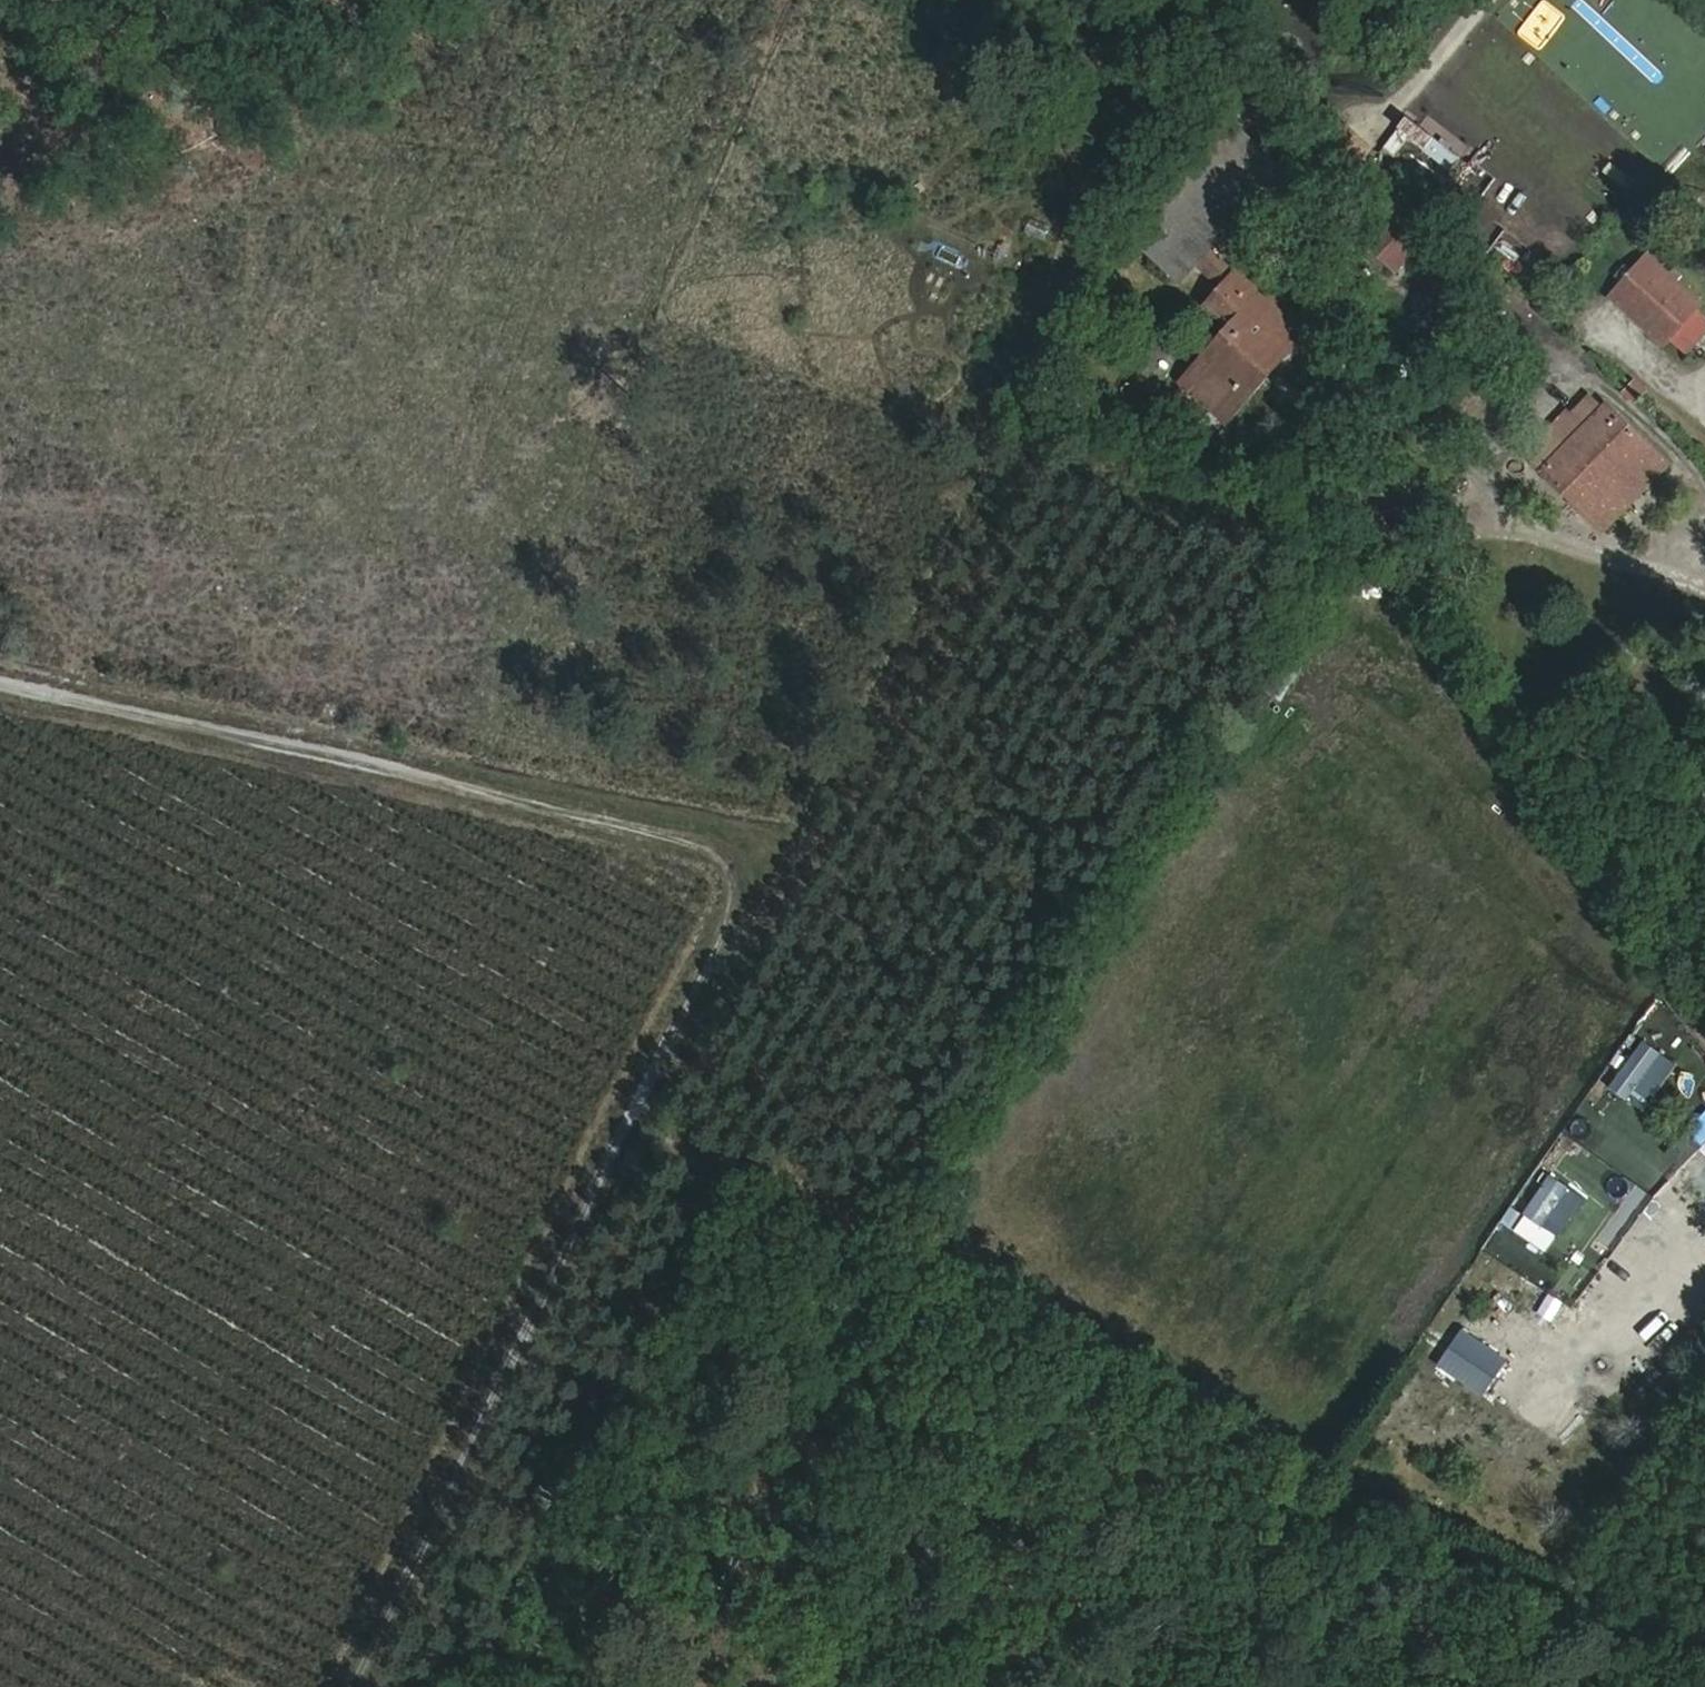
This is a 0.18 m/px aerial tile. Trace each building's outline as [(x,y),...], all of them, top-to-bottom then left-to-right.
[(1652,16),(1667,0),(1634,0),(1652,16)] [(1620,7),(1601,29),(1631,54),(1649,31),(1620,7)] [(1400,118),(1391,132),(1449,167),(1457,153),(1400,118)] [(1174,227),(1206,249),(1263,175),(1210,138),(1186,172),(1204,187),(1174,227)] [(1186,172),(1154,213),(1174,227),(1204,187),(1186,172)] [(1412,251),(1392,233),(1409,214),(1392,199),(1354,240),(1390,274),(1412,251)] [(1174,227),(1154,213),(1123,257),(1172,293),(1185,277),(1196,262),(1206,249),(1174,227)] [(1028,217),(1022,232),(1045,240),(1050,224),(1028,217)] [(1414,249),(1426,232),(1408,218),(1395,235),(1414,249)] [(1602,295),(1679,362),(1704,333),(1704,315),(1696,307),(1702,301),(1643,249),(1602,295)] [(1196,262),(1185,277),(1219,303),(1157,381),(1223,428),(1261,372),(1245,360),(1213,403),(1181,379),(1243,298),(1196,262)] [(1245,360),(1261,372),(1293,325),(1248,291),(1243,298),(1181,379),(1213,403),(1245,360)] [(1594,497),(1644,439),(1582,381),(1530,437),(1594,497)] [(1277,655),(1263,694),(1282,701),(1296,662),(1277,655)]
